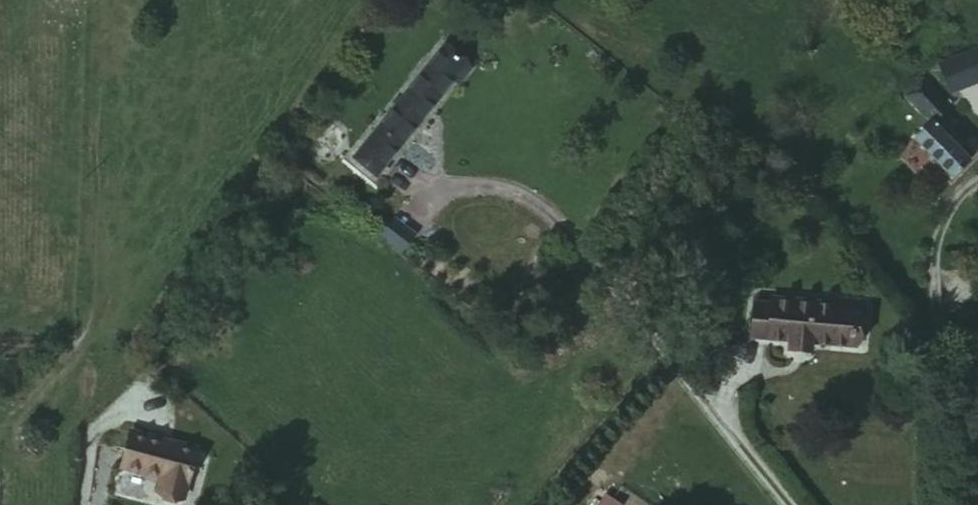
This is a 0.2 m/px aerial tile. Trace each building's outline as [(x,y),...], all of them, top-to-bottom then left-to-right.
[(449,34),(439,46),(453,57),(462,45),(449,34)] [(453,57),(439,46),(353,156),(375,173),(462,64),(453,57)] [(940,60),(948,81),(977,71),(977,46),(940,60)] [(977,151),(977,148),(943,110),(945,106),(920,78),(902,95),(926,121),(910,135),(949,176),(977,151)] [(390,219),(379,240),(404,253),(416,231),(390,219)] [(764,295),(763,301),(760,335),(779,337),(799,339),(848,345),(852,305),(807,302),(807,297),(764,295)] [(827,299),(807,297),(807,302),(852,305),(853,298),(827,296),(827,299)] [(760,335),(763,301),(746,299),(743,333),(760,335)] [(799,339),(779,337),(778,346),(798,348),(799,339)] [(143,484),(152,487),(146,500),(157,504),(166,504),(185,460),(116,430),(100,466),(143,484)] [(152,487),(143,484),(139,497),(146,500),(152,487)] [(607,494),(597,504),(619,504),(607,494)]
